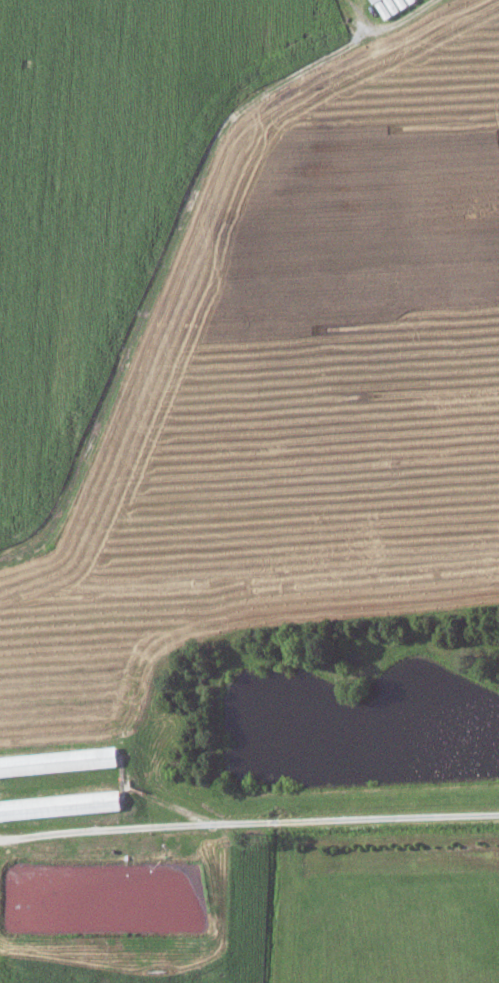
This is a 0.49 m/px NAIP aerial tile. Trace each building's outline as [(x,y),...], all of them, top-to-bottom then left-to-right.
[(386,19),(418,1),(418,0),(375,0),(386,19)] [(120,768),(119,748),(0,756),(0,776),(120,768)] [(123,791),(0,801),(0,821),(124,811),(123,791)]
